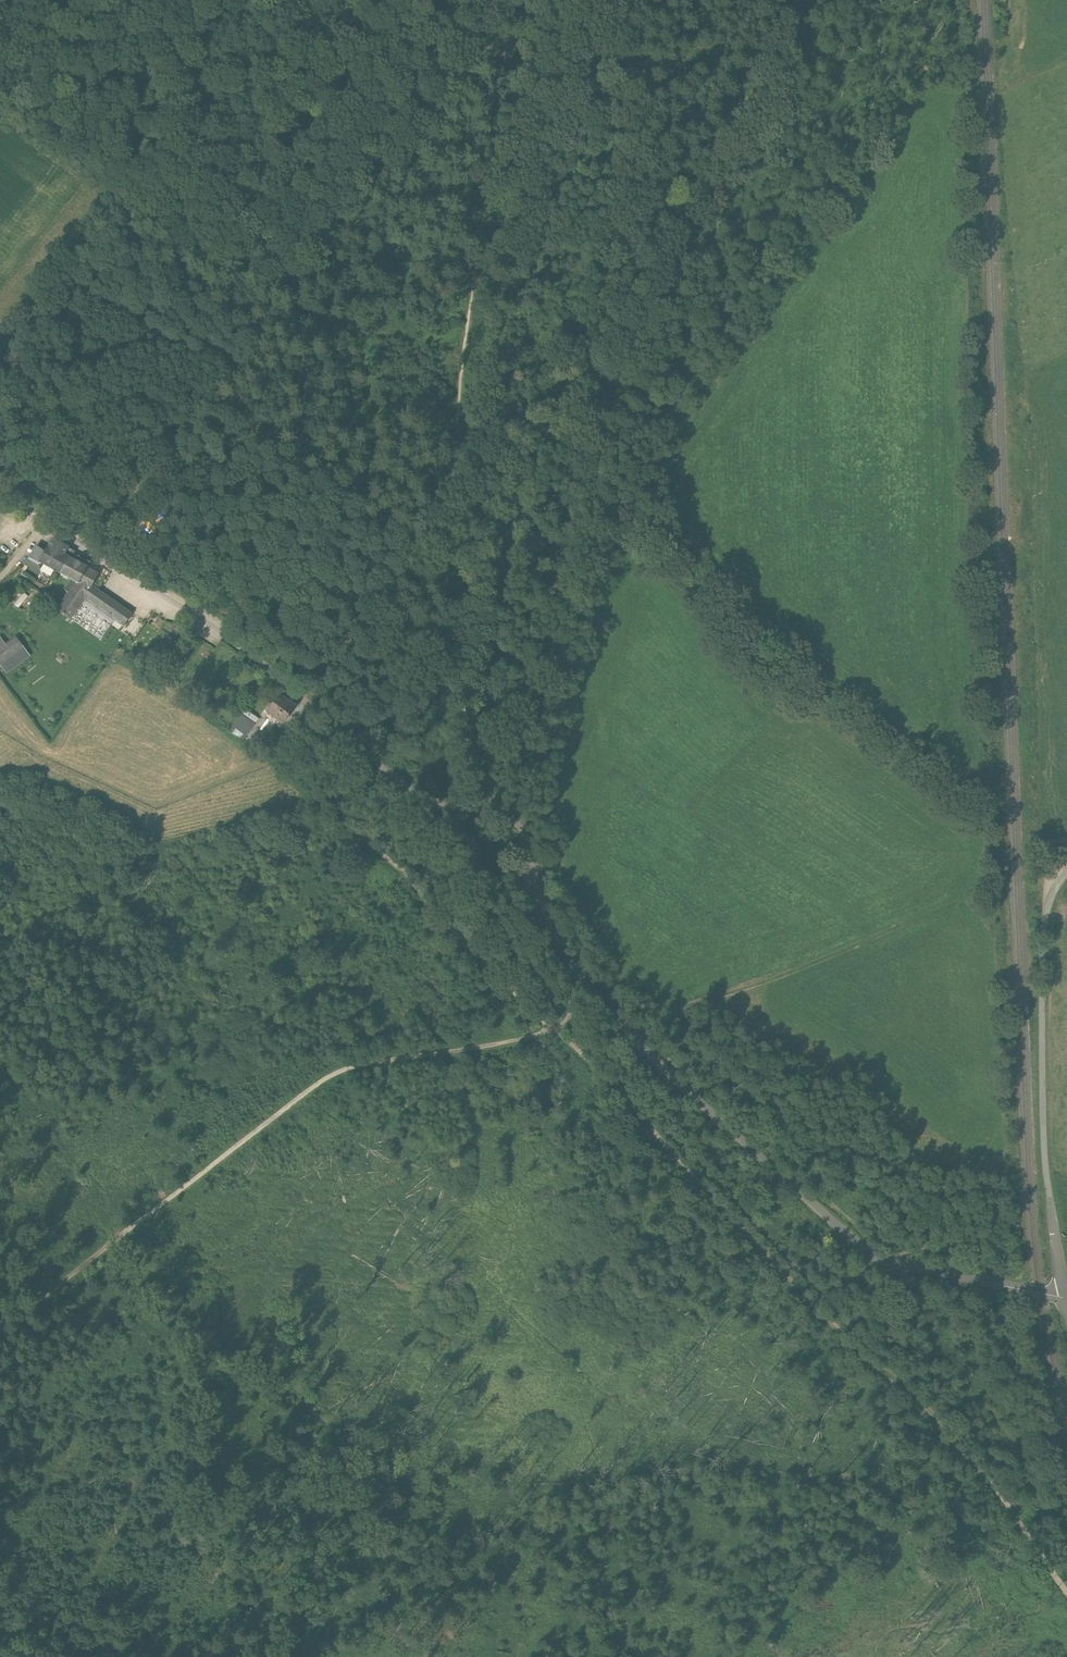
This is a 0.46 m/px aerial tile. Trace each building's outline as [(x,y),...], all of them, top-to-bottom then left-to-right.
[(68,549),(51,537),(47,545),(37,562),(74,584),(57,610),(73,620),(84,601),(123,628),(132,614),(96,588),(102,576),(66,554),(68,549)] [(207,631),(204,635),(215,642),(218,638),(207,631)] [(29,656),(15,637),(6,644),(0,636),(0,664),(6,673),(29,656)] [(98,643),(94,649),(106,658),(115,646),(110,642),(105,649),(98,643)] [(265,717),(282,728),(297,706),(280,694),(265,717)] [(260,718),(247,710),(236,728),(248,736),(260,718)]
